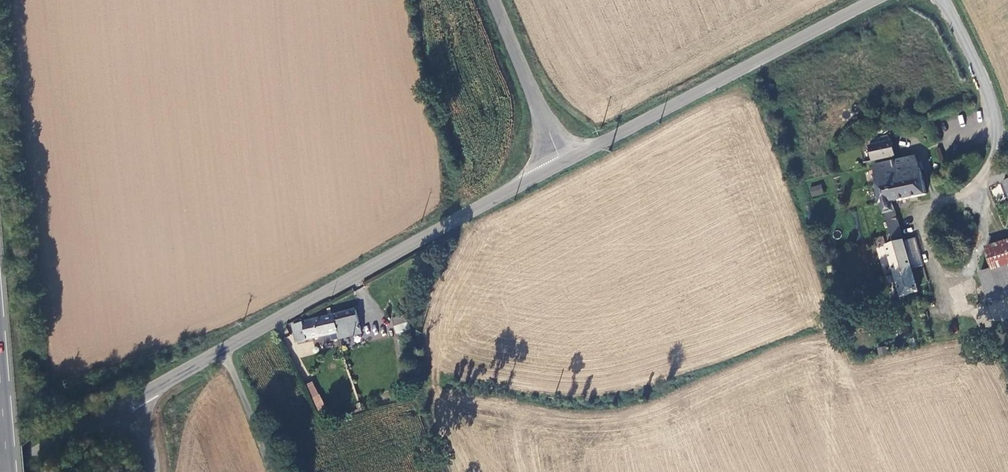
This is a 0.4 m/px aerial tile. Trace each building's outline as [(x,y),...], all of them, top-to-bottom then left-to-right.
[(870,147),(873,161),(895,156),(892,142),(870,147)] [(928,193),(922,174),(915,157),(873,167),(886,213),(896,244),(887,247),(903,296),(921,291),(892,202),(928,193)] [(809,188),(812,197),(824,193),(821,184),(809,188)] [(981,274),(990,300),(1007,294),(1007,243),(986,250),(992,270),(981,274)] [(357,309),(333,315),(338,333),(339,340),(363,334),(357,309)] [(338,333),(333,315),(292,325),(297,343),(338,333)] [(407,322),(405,315),(393,318),(395,325),(407,322)] [(407,322),(395,325),(396,333),(409,330),(407,322)] [(307,384),(318,409),(324,406),(312,382),(307,384)]
